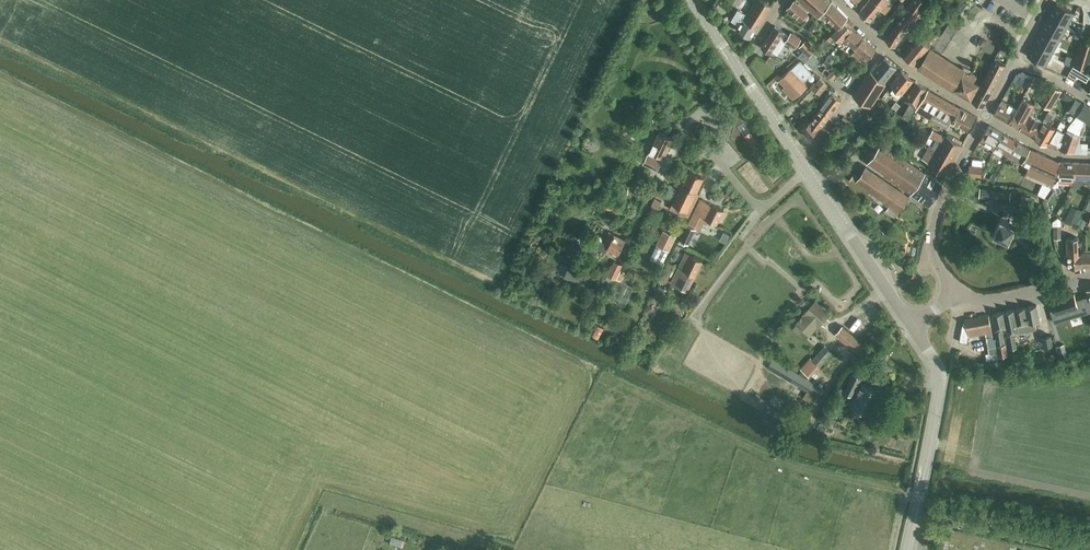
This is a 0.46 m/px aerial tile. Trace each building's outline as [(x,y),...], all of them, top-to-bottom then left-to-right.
[(751,37),(771,4),(765,0),(755,0),(746,13),(738,8),(731,19),(739,24),(736,28),(751,37)] [(800,19),(807,11),(795,0),(794,0),(787,7),(800,19)] [(838,5),(833,1),(832,0),(831,0),(802,0),(815,13),(819,17),(823,13),(827,16),(838,5)] [(885,12),(894,2),(892,0),(868,0),(860,10),(870,19),(880,8),(885,12)] [(908,30),(927,1),(925,0),(911,0),(893,26),(889,33),(885,40),(895,46),(907,29),(908,30)] [(1056,2),(1049,15),(1067,26),(1075,12),(1056,2)] [(838,26),(843,20),(844,20),(848,16),(838,5),(827,16),(828,17),(834,22),(831,26),(835,29),(838,26)] [(1049,15),(1042,28),(1060,38),(1067,26),(1049,15)] [(944,83),(956,63),(949,59),(941,54),(961,21),(955,17),(954,19),(951,18),(932,48),(930,47),(917,66),(944,83)] [(841,41),(843,39),(852,28),(843,20),(838,26),(835,29),(826,38),(805,62),(812,68),(820,59),(817,56),(829,40),(834,35),(841,41)] [(775,25),(762,45),(771,51),(772,50),(777,53),(786,41),(785,41),(789,34),(775,25)] [(843,39),(855,50),(853,53),(855,55),(864,63),(876,48),(852,28),(843,39)] [(1042,28),(1034,41),(1053,51),(1060,38),(1042,28)] [(789,34),(785,41),(786,41),(795,47),(801,38),(800,37),(791,31),(789,34)] [(927,39),(931,42),(938,34),(934,31),(927,39)] [(904,53),(915,63),(924,53),(930,45),(918,35),(904,53)] [(800,46),(810,55),(816,49),(806,39),(800,46)] [(1089,68),(1089,63),(1089,41),(1082,39),(1074,63),(1089,68)] [(1034,41),(1027,55),(1045,65),(1053,51),(1034,41)] [(884,81),(896,66),(885,57),(879,64),(876,62),(870,69),(867,74),(854,94),(870,106),(886,82),(884,81)] [(983,79),(994,85),(1006,63),(995,57),(991,64),(988,68),(983,79)] [(800,60),(780,78),(795,95),(805,85),(802,81),(811,72),(800,60)] [(821,65),(835,73),(839,68),(825,60),(821,65)] [(956,63),(944,83),(953,89),(970,99),(979,84),(974,81),(977,76),(962,67),(956,63)] [(890,91),(899,97),(913,79),(902,70),(890,84),(894,87),(890,91)] [(983,107),(994,85),(983,79),(972,101),(983,107)] [(813,94),(815,90),(819,85),(815,82),(811,87),(812,88),(800,101),(805,105),(814,95),(813,94)] [(902,116),(909,120),(917,106),(927,88),(916,82),(905,99),(910,102),(902,116)] [(1050,82),(1039,102),(1050,108),(1051,107),(1062,90),(1050,82)] [(940,125),(953,102),(928,88),(920,103),(916,110),(940,125)] [(821,106),(830,113),(841,99),(832,91),(821,106)] [(1069,94),(1065,99),(1070,102),(1074,97),(1069,94)] [(1021,128),(1030,112),(1035,104),(1023,96),(1017,108),(1009,122),(1021,128)] [(1077,115),(1084,103),(1075,98),(1068,110),(1077,115)] [(1009,122),(1017,108),(1002,99),(994,113),(1009,122)] [(953,102),(940,125),(947,128),(952,120),(970,131),(972,127),(978,116),(953,102)] [(1085,119),(1089,122),(1089,106),(1085,102),(1084,103),(1077,115),(1085,119)] [(820,127),(830,113),(821,106),(810,120),(820,127)] [(1058,127),(1061,121),(1058,119),(1055,123),(1049,120),(1055,110),(1051,107),(1050,108),(1046,115),(1044,120),(1035,136),(1048,144),(1057,127),(1058,127)] [(1030,112),(1021,128),(1035,136),(1043,120),(1030,112)] [(1060,147),(1060,148),(1074,151),(1088,151),(1088,142),(1080,141),(1081,135),(1080,134),(1082,129),(1085,119),(1077,115),(1069,125),(1067,129),(1063,139),(1060,147)] [(807,136),(820,127),(810,120),(801,127),(807,136)] [(1057,127),(1048,144),(1060,147),(1066,131),(1062,129),(1065,123),(1061,121),(1058,127),(1057,127)] [(995,148),(1003,132),(989,124),(980,140),(995,148)] [(648,153),(644,162),(657,168),(657,167),(659,162),(660,162),(661,160),(660,159),(662,156),(663,157),(667,149),(673,137),(659,130),(653,142),(649,150),(650,151),(648,154),(648,153)] [(1010,155),(1017,140),(1003,132),(995,148),(994,150),(1001,153),(1003,151),(1010,155)] [(938,133),(935,138),(941,142),(944,136),(938,133)] [(936,139),(932,145),(938,149),(935,153),(945,159),(946,157),(953,161),(963,144),(961,142),(961,141),(954,137),(953,138),(946,134),(942,143),(936,139)] [(613,150),(622,154),(627,143),(619,139),(613,150)] [(938,149),(925,141),(923,140),(918,149),(924,152),(926,149),(929,151),(925,159),(930,162),(929,164),(945,173),(953,161),(946,157),(945,159),(935,153),(938,149)] [(1029,163),(1036,150),(1030,147),(1017,140),(1010,155),(1023,162),(1023,161),(1029,163)] [(912,192),(929,204),(942,183),(882,142),(868,162),(911,192),(912,192)] [(1058,177),(1059,161),(1036,150),(1029,163),(1025,174),(1043,183),(1038,193),(1045,196),(1055,181),(1058,177)] [(970,164),(968,175),(981,177),(983,160),(973,158),(972,164),(970,164)] [(1075,175),(1076,162),(1059,161),(1058,177),(1055,181),(1072,182),(1075,175)] [(1075,175),(1083,176),(1083,178),(1087,179),(1087,180),(1089,181),(1089,163),(1076,162),(1075,175)] [(894,216),(908,195),(866,166),(859,175),(854,171),(849,179),(883,202),(880,206),(894,216)] [(699,193),(696,192),(704,177),(690,170),(683,184),(681,183),(669,207),(688,216),(699,193)] [(639,193),(645,197),(651,184),(639,177),(636,184),(642,187),(639,193)] [(980,187),(979,196),(1009,199),(1010,191),(980,187)] [(651,204),(656,206),(659,199),(654,197),(651,204)] [(687,224),(680,238),(688,243),(695,228),(701,216),(708,219),(716,223),(724,208),(708,201),(700,197),(687,224)] [(1064,220),(1076,225),(1083,210),(1071,205),(1064,220)] [(627,214),(635,217),(639,210),(631,206),(627,214)] [(993,234),(1009,241),(1016,225),(1000,218),(993,234)] [(664,230),(657,244),(669,250),(676,236),(664,230)] [(608,248),(619,253),(625,238),(609,231),(603,243),(588,236),(584,246),(590,249),(592,245),(606,251),(608,248)] [(1067,254),(1079,253),(1078,237),(1067,237),(1067,254)] [(1068,267),(1083,266),(1083,251),(1083,253),(1079,253),(1067,254),(1068,267)] [(679,266),(674,276),(691,284),(695,274),(702,260),(686,252),(679,266)] [(608,274),(616,278),(622,265),(614,261),(608,274)] [(659,279),(666,282),(674,264),(667,261),(659,279)] [(1052,313),(1055,322),(1069,317),(1066,309),(1077,306),(1080,314),(1089,311),(1089,310),(1086,297),(1076,300),(1074,293),(1052,300),(1056,312),(1052,313)] [(795,322),(810,335),(829,313),(815,301),(795,322)] [(1037,304),(1025,306),(1030,330),(1037,329),(1036,325),(1035,322),(1040,321),(1037,304)] [(1019,332),(1030,330),(1025,306),(1014,309),(1019,332)] [(1014,334),(1019,332),(1014,309),(1004,311),(1007,327),(1009,333),(1007,334),(1010,348),(1017,347),(1014,334)] [(1004,311),(992,313),(996,330),(999,344),(1002,355),(1009,354),(1007,343),(1005,343),(1002,328),(1007,327),(1004,311)] [(995,338),(994,338),(989,314),(965,319),(966,320),(963,321),(959,341),(968,342),(969,335),(986,332),(989,353),(986,353),(986,360),(998,361),(995,338)] [(862,336),(859,339),(842,325),(835,333),(864,359),(874,347),(862,336)] [(1050,334),(1043,336),(1044,345),(1052,343),(1050,334)] [(1060,344),(1057,345),(1060,356),(1065,354),(1062,344),(1060,344)] [(800,368),(809,376),(831,351),(824,345),(812,358),(810,356),(800,368)] [(768,366),(819,396),(823,389),(772,359),(768,366)] [(853,372),(844,390),(852,395),(853,394),(855,395),(852,403),(870,412),(874,404),(876,400),(880,391),(862,382),(862,383),(859,381),(862,377),(853,372)] [(1052,532),(1061,534),(1062,528),(1054,526),(1052,532)]
